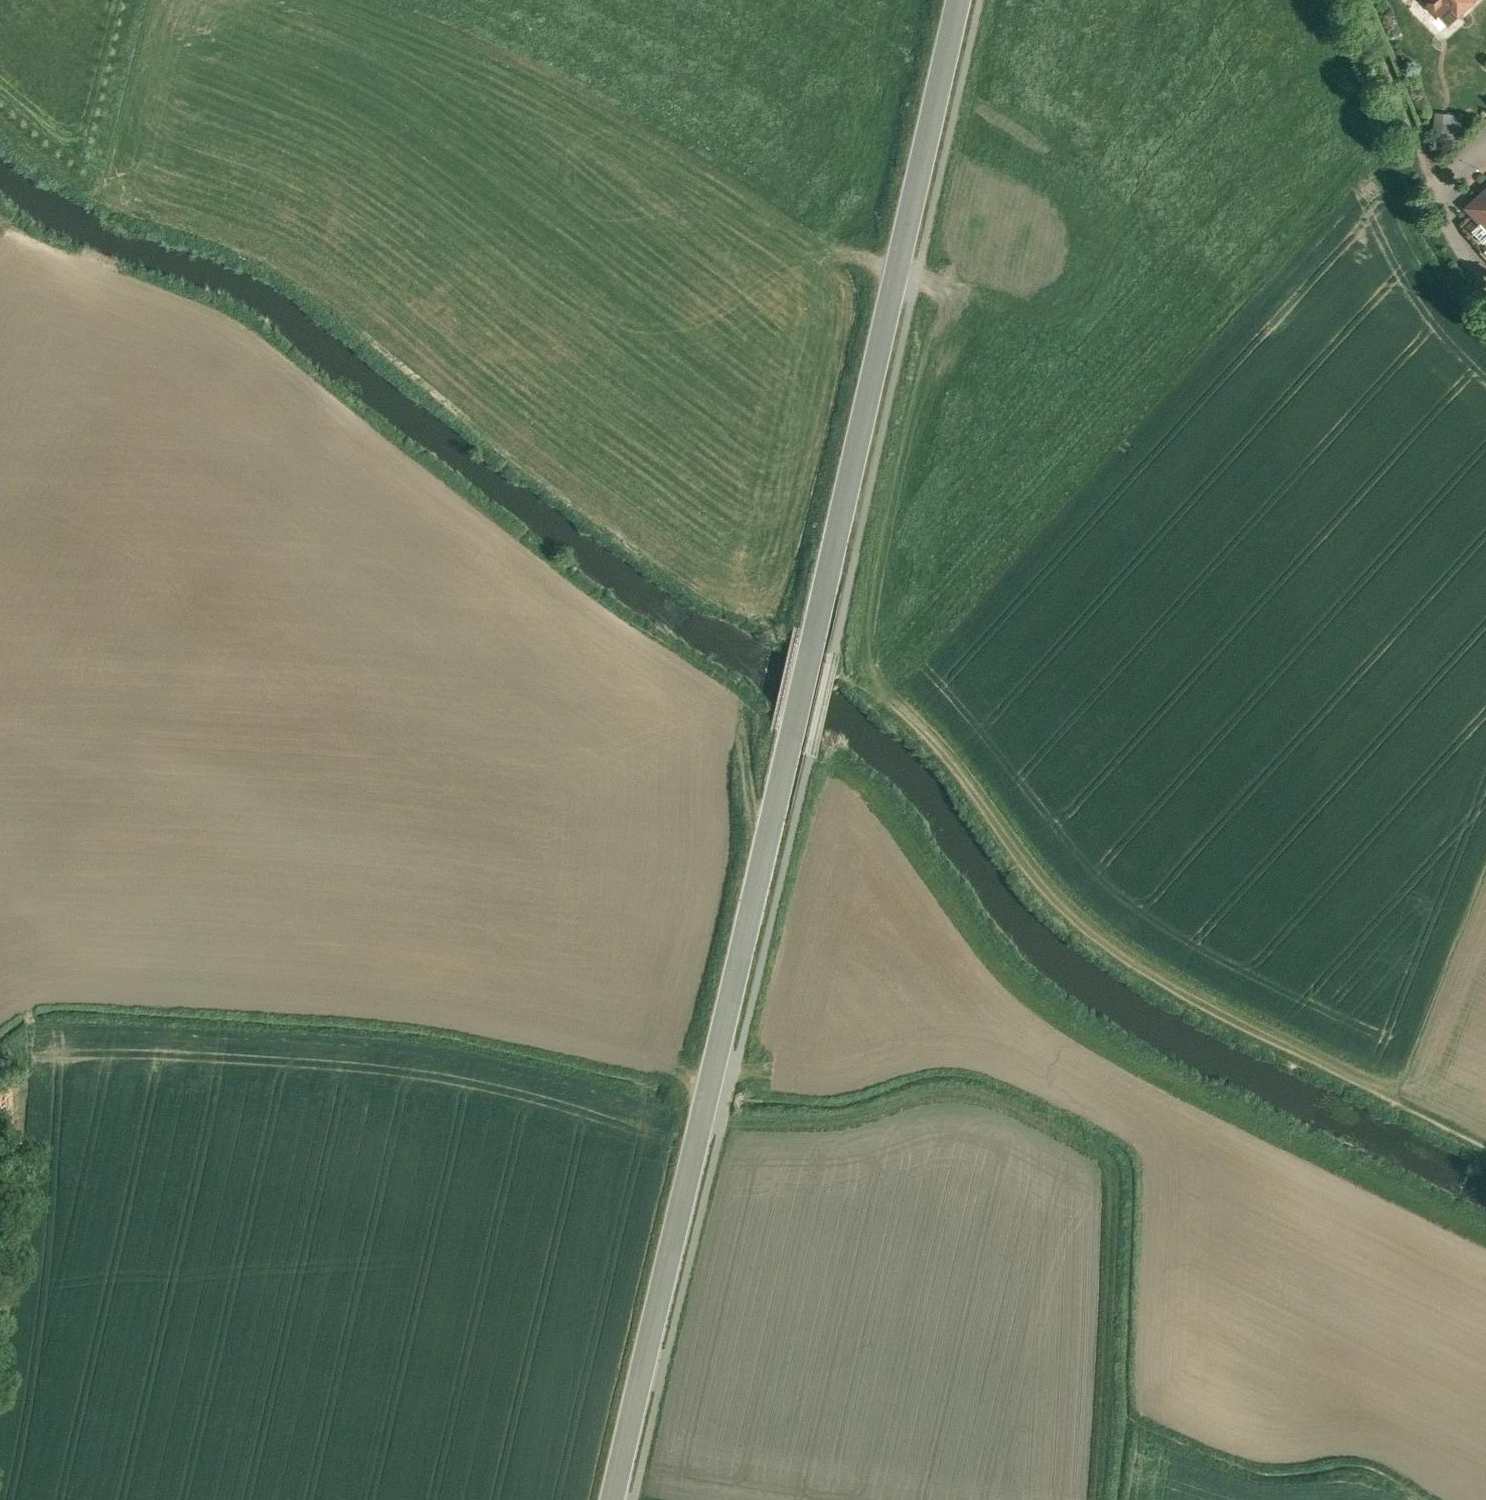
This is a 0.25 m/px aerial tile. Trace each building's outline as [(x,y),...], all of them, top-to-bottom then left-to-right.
[(1428,3),(1437,12),(1442,13),(1451,5),(1460,14),(1475,0),(1429,0),(1428,3)] [(1438,111),(1436,134),(1462,137),(1465,114),(1438,111)] [(1470,207),(1484,222),(1485,224),(1485,192),(1470,207)] [(1484,222),(1475,230),(1485,242),(1485,241),(1485,224),(1484,222)]
